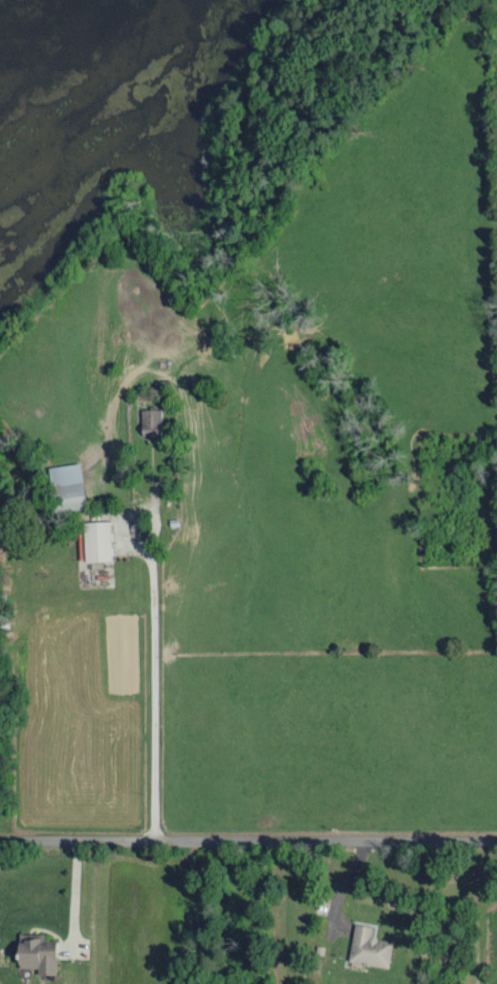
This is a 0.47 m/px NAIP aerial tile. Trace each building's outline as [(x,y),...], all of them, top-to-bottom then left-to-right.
[(162,407),(142,407),(143,434),(162,433),(162,407)] [(50,465),(56,510),(87,506),(81,461),(50,465)] [(84,520),(86,560),(112,559),(110,519),(84,520)] [(393,938),(372,935),(374,923),(355,920),(348,957),(389,964),(393,938)] [(56,971),(57,933),(20,932),(19,965),(38,965),(38,971),(56,971)]
